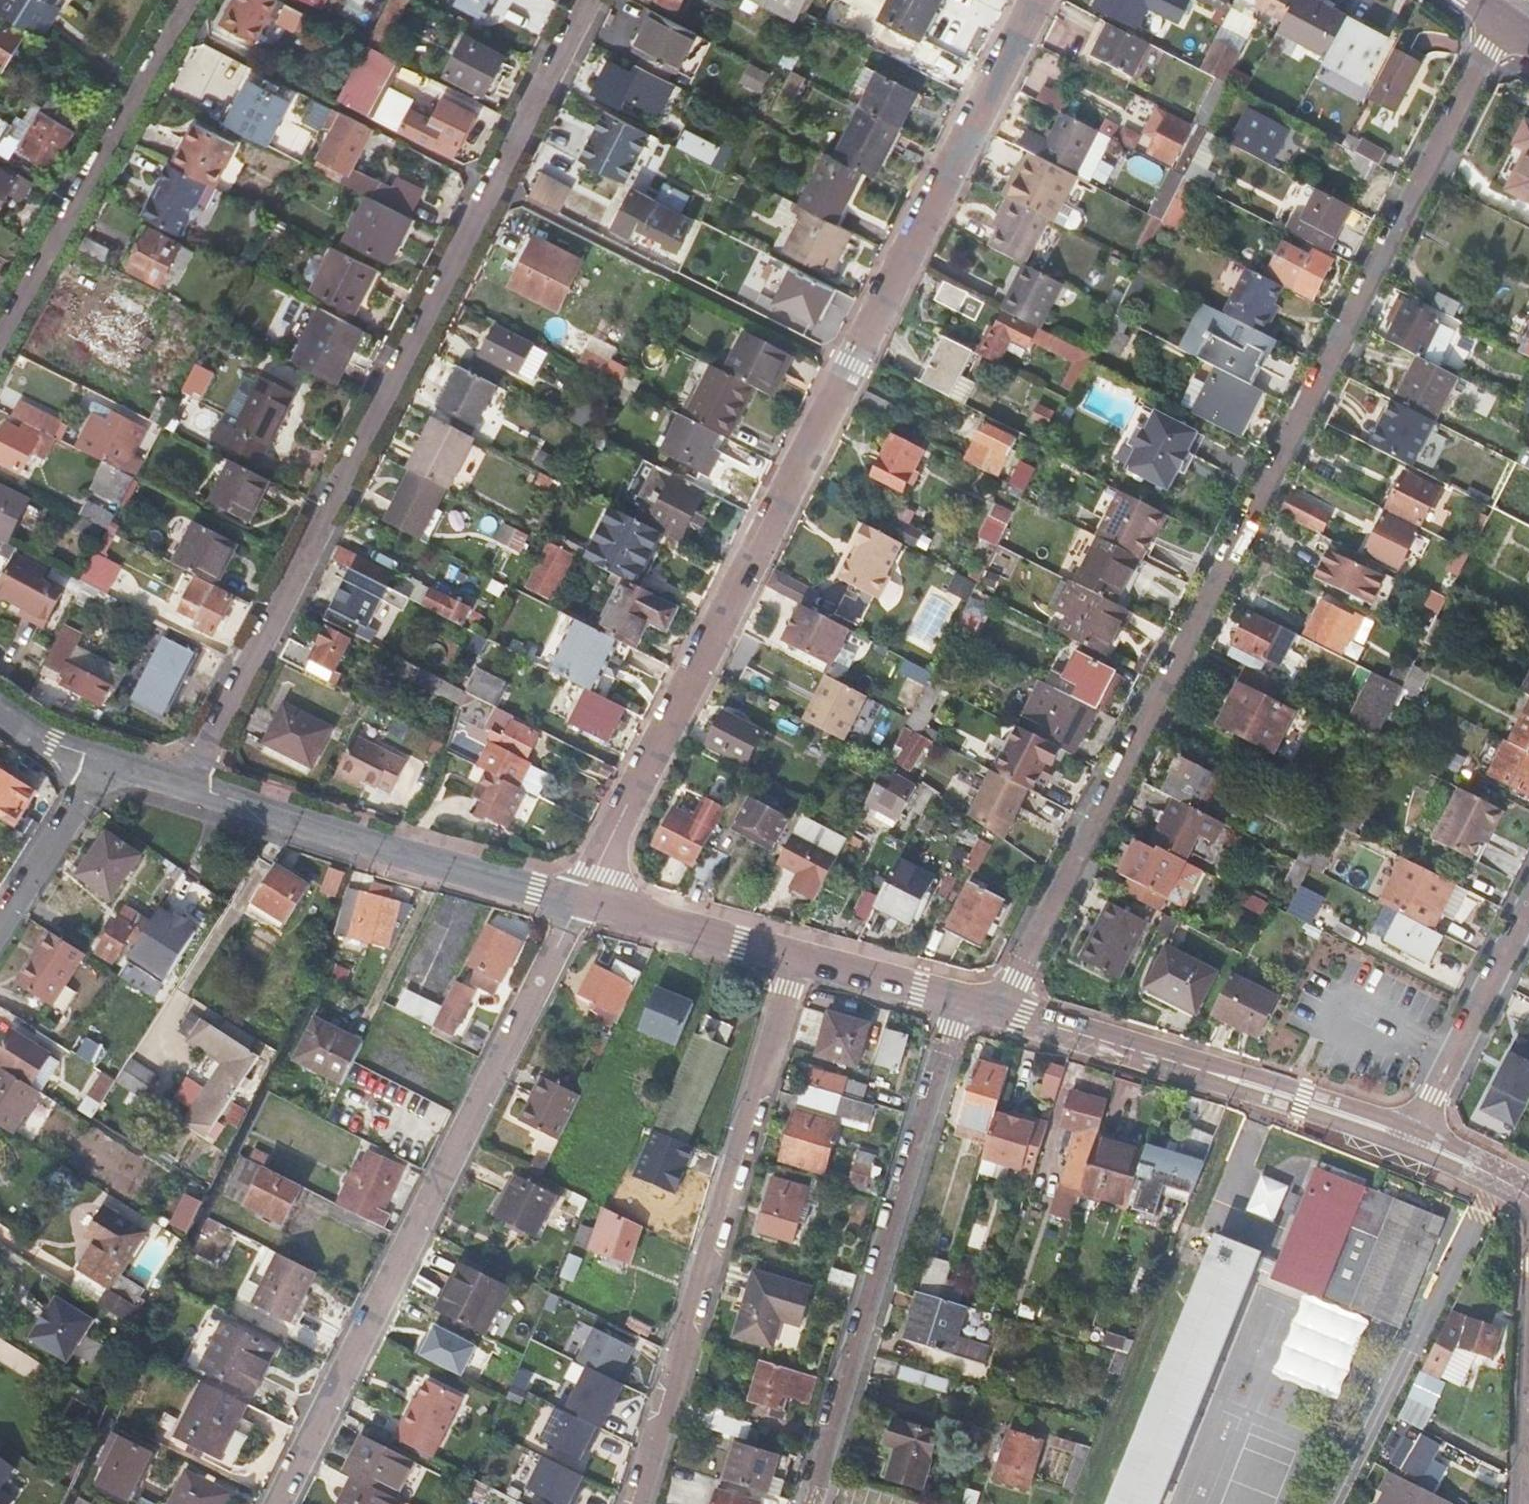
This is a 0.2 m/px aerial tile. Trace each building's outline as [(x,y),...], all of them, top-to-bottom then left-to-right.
[(36,37),(56,3),(50,0),(1,0),(0,1),(0,15),(6,19),(36,37)] [(270,0),(242,0),(226,30),(254,47),(277,4),(270,0)] [(320,10),(325,0),(300,0),(320,10)] [(366,49),(383,57),(411,2),(408,0),(393,0),(366,49)] [(512,0),(470,0),(464,12),(498,29),(512,0)] [(551,2),(546,0),(528,0),(526,5),(544,15),(551,2)] [(677,10),(683,0),(656,0),(677,10)] [(792,22),(803,0),(748,0),(792,22)] [(804,15),(823,25),(835,0),(812,0),(804,15)] [(937,17),(902,0),(838,0),(923,44),(937,17)] [(937,17),(945,0),(902,0),(937,17)] [(1151,0),(1100,0),(1097,6),(1138,27),(1151,0)] [(1228,16),(1235,4),(1230,1),(1230,0),(1196,0),(1228,16)] [(1296,0),(1263,0),(1260,7),(1286,19),(1296,0)] [(1347,17),(1314,0),(1296,0),(1286,19),(1279,32),(1327,56),(1347,17)] [(301,22),(303,17),(282,6),(279,11),(301,22)] [(654,14),(649,11),(639,33),(644,35),(654,14)] [(654,14),(644,35),(637,50),(643,53),(674,69),(693,79),(712,43),(654,14)] [(1388,39),(1347,17),(1327,56),(1325,60),(1366,82),(1388,39)] [(1151,46),(1110,25),(1093,58),(1133,79),(1151,46)] [(24,35),(8,26),(0,39),(0,76),(24,35)] [(447,76),(486,96),(498,72),(505,59),(466,40),(447,76)] [(1201,71),(1218,80),(1222,82),(1236,56),(1214,44),(1201,71)] [(366,49),(337,103),(368,119),(397,64),(383,57),(366,49)] [(643,53),(636,66),(667,82),(674,69),(643,53)] [(1404,61),(1392,54),(1365,103),(1392,118),(1418,68),(1404,61)] [(1408,54),(1404,61),(1418,68),(1422,61),(1408,54)] [(667,82),(636,66),(631,75),(612,65),(596,95),(618,107),(623,97),(656,114),(671,84),(667,82)] [(767,87),(774,74),(763,69),(756,81),(767,87)] [(863,110),(898,128),(915,95),(869,71),(851,104),(863,110)] [(498,72),(486,96),(495,100),(507,77),(498,72)] [(785,120),(801,87),(790,82),(773,114),(785,120)] [(229,128),(268,148),(290,105),(252,85),(229,128)] [(1037,102),(1062,115),(1069,102),(1044,89),(1037,102)] [(46,114),(70,129),(76,117),(52,103),(46,114)] [(408,115),(397,134),(452,161),(473,119),(442,103),(430,126),(408,115)] [(333,112),(318,105),(308,123),(323,131),(333,112)] [(861,174),(871,179),(898,128),(863,110),(836,162),(861,174)] [(1172,164),(1191,129),(1155,112),(1142,136),(1155,142),(1149,152),(1172,164)] [(55,168),(75,132),(70,129),(46,114),(45,113),(24,150),(37,158),(34,162),(41,166),(43,161),(55,168)] [(1234,149),(1273,169),(1291,134),(1251,114),(1234,149)] [(1022,131),(1014,147),(1031,155),(1074,177),(1097,133),(1062,115),(1047,144),(1022,131)] [(12,136),(18,127),(0,116),(0,128),(12,136)] [(656,139),(611,116),(586,166),(630,189),(656,139)] [(369,131),(343,118),(314,171),(369,199),(371,200),(417,223),(429,198),(405,186),(400,196),(378,186),(348,169),(369,131)] [(1521,198),(1528,182),(1528,125),(1527,124),(1517,145),(1528,152),(1509,192),(1521,198)] [(173,167),(210,187),(215,189),(237,146),(196,126),(173,167)] [(9,162),(22,143),(12,136),(0,128),(0,156),(9,162)] [(1185,177),(1192,165),(1208,135),(1209,133),(1199,128),(1176,172),(1185,177)] [(686,132),(676,149),(724,173),(734,153),(723,147),(721,150),(686,132)] [(1342,147),(1378,166),(1384,153),(1358,140),(1355,143),(1347,138),(1342,147)] [(1369,184),(1378,166),(1342,147),(1333,142),(1324,159),(1369,184)] [(1013,204),(1046,220),(1050,223),(1074,177),(1031,155),(1020,177),(1007,201),(1013,204)] [(800,209),(805,211),(834,226),(861,174),(836,162),(826,157),(800,209)] [(1184,181),(1194,186),(1203,170),(1192,165),(1185,177),(1184,181)] [(173,167),(171,166),(143,220),(182,240),(192,222),(197,221),(202,213),(201,204),(210,187),(173,167)] [(9,194),(20,200),(31,184),(5,168),(2,172),(0,170),(0,209),(9,194)] [(1163,222),(1184,181),(1185,177),(1176,172),(1174,172),(1152,217),(1155,218),(1163,222)] [(1014,174),(1002,198),(1007,201),(1020,177),(1014,174)] [(542,175),(530,199),(560,215),(573,191),(542,175)] [(1173,233),(1196,187),(1194,186),(1184,181),(1163,222),(1160,227),(1173,233)] [(699,223),(690,219),(688,221),(632,192),(612,231),(628,240),(635,228),(647,234),(650,227),(665,235),(662,241),(659,248),(672,254),(684,229),(693,234),(699,223)] [(1328,254),(1351,209),(1318,192),(1300,225),(1293,221),(1287,233),(1328,254)] [(371,200),(369,199),(346,243),(386,264),(397,245),(403,248),(417,223),(371,200)] [(994,227),(999,231),(1013,204),(1007,201),(994,227)] [(999,231),(990,249),(1023,266),(1046,220),(1013,204),(999,231)] [(827,272),(847,233),(834,226),(805,211),(784,251),(827,272)] [(1152,244),(1160,227),(1163,222),(1155,218),(1144,240),(1152,244)] [(647,234),(662,241),(665,235),(650,227),(647,234)] [(160,287),(181,248),(152,233),(131,272),(160,287)] [(517,258),(524,261),(535,241),(529,237),(517,258)] [(115,253),(88,238),(78,255),(107,270),(115,253)] [(1146,255),(1152,244),(1144,240),(1138,251),(1146,255)] [(535,241),(524,261),(510,287),(557,312),(581,264),(535,241)] [(1284,290),(1293,294),(1294,291),(1312,302),(1332,263),(1312,253),(1309,259),(1282,245),(1268,271),(1272,273),(1268,282),(1284,290)] [(354,315),(364,295),(375,272),(335,251),(313,293),(354,315)] [(668,258),(663,268),(673,273),(679,262),(668,258)] [(1060,285),(1023,266),(999,311),(1037,330),(1060,285)] [(816,322),(833,289),(794,269),(776,303),(816,322)] [(1225,316),(1266,337),(1273,320),(1269,318),(1284,290),(1268,282),(1248,271),(1225,316)] [(369,298),(381,275),(375,272),(364,295),(369,298)] [(1114,318),(1128,325),(1151,280),(1137,273),(1116,313),(1114,318)] [(966,294),(941,281),(930,302),(956,314),(966,294)] [(112,315),(133,327),(142,311),(116,295),(106,312),(112,315)] [(1391,322),(1399,326),(1409,307),(1400,303),(1391,322)] [(1390,343),(1418,357),(1423,360),(1441,324),(1409,307),(1399,326),(1390,343)] [(98,308),(96,312),(109,320),(112,315),(106,312),(98,308)] [(1266,337),(1225,316),(1209,308),(1185,355),(1215,370),(1251,388),(1260,369),(1258,368),(1265,356),(1268,358),(1276,342),(1266,337)] [(321,311),(294,364),(336,386),(363,333),(321,311)] [(96,312),(77,342),(91,350),(109,320),(96,312)] [(109,320),(91,350),(123,370),(144,333),(133,327),(112,315),(109,320)] [(988,329),(974,357),(994,367),(1007,340),(1026,349),(1035,332),(1002,315),(993,332),(988,329)] [(517,378),(533,349),(496,329),(480,357),(517,378)] [(1116,356),(1126,338),(1119,335),(1114,343),(1110,342),(1106,351),(1116,356)] [(752,391),(770,400),(790,360),(744,337),(723,376),(752,391)] [(942,340),(919,384),(948,398),(971,355),(942,340)] [(577,350),(570,362),(597,376),(603,364),(577,350)] [(1418,357),(1394,403),(1400,405),(1414,378),(1431,386),(1439,368),(1423,360),(1418,357)] [(620,376),(622,373),(603,364),(597,376),(616,386),(620,376)] [(1400,405),(1430,421),(1433,422),(1456,377),(1439,368),(1431,386),(1414,378),(1400,405)] [(723,376),(709,369),(683,420),(715,436),(721,439),(726,441),(752,391),(723,376)] [(494,387),(460,370),(440,408),(473,425),(494,387)] [(1193,415),(1238,438),(1261,393),(1251,388),(1215,370),(1203,395),(1191,389),(1183,406),(1194,413),(1193,415)] [(634,383),(620,376),(616,386),(629,392),(634,383)] [(268,447),(292,399),(263,384),(238,432),(223,423),(215,437),(257,460),(266,446),(268,447)] [(20,403),(11,419),(44,436),(50,439),(58,422),(20,403)] [(1394,403),(1372,446),(1408,465),(1430,421),(1400,405),(1394,403)] [(106,468),(117,473),(140,430),(112,415),(106,424),(93,417),(75,452),(106,468)] [(1188,456),(1198,435),(1156,415),(1146,435),(1138,434),(1132,446),(1137,453),(1126,473),(1167,495),(1180,469),(1184,471),(1191,457),(1188,456)] [(715,436),(683,420),(678,417),(659,455),(706,479),(719,455),(714,453),(708,450),(715,436)] [(11,419),(0,440),(0,466),(21,477),(34,455),(44,436),(11,419)] [(473,441),(433,420),(422,440),(427,443),(411,474),(441,489),(446,492),(473,441)] [(541,445),(549,432),(526,420),(519,433),(541,445)] [(66,427),(58,422),(50,439),(55,442),(58,443),(66,427)] [(966,459),(995,476),(1004,460),(998,456),(1007,437),(983,424),(966,459)] [(44,436),(34,455),(45,461),(55,442),(50,439),(44,436)] [(714,453),(721,439),(715,436),(708,450),(714,453)] [(902,491),(908,480),(912,472),(922,453),(892,438),(872,476),(902,491)] [(1525,469),(1528,462),(1528,438),(1516,464),(1525,469)] [(422,440),(406,471),(411,474),(427,443),(422,440)] [(1038,452),(1044,454),(1046,449),(1040,445),(1038,452)] [(559,481),(566,467),(546,457),(539,470),(559,481)] [(1018,464),(1007,486),(1020,493),(1024,493),(1034,473),(1018,464)] [(269,485),(230,465),(208,507),(247,526),(269,485)] [(106,500),(122,509),(135,483),(117,473),(106,468),(97,485),(111,492),(106,500)] [(690,491),(692,488),(655,469),(639,501),(645,504),(636,520),(685,546),(694,528),(688,525),(703,498),(690,491)] [(411,474),(406,471),(379,522),(414,540),(441,489),(411,474)] [(1423,525),(1439,492),(1407,475),(1390,509),(1423,525)] [(1526,492),(1507,481),(1501,493),(1521,503),(1526,492)] [(93,492),(106,500),(111,492),(97,485),(93,492)] [(1291,493),(1280,515),(1322,536),(1333,515),(1291,493)] [(3,546),(24,506),(0,494),(0,544),(3,546)] [(1158,537),(1168,517),(1121,494),(1098,539),(1099,540),(1137,559),(1143,562),(1156,536),(1158,537)] [(631,517),(636,520),(645,504),(639,501),(631,517)] [(92,511),(85,524),(108,535),(114,523),(92,511)] [(632,587),(658,536),(609,511),(582,562),(616,580),(632,587)] [(1425,530),(1389,512),(1369,551),(1406,569),(1425,530)] [(915,547),(919,539),(922,533),(895,520),(889,533),(915,547)] [(193,526),(172,568),(214,590),(236,548),(193,526)] [(901,546),(863,526),(853,546),(859,549),(852,564),(848,562),(838,581),(873,599),(880,597),(887,584),(885,577),(901,546)] [(927,543),(919,539),(915,547),(923,551),(927,543)] [(1084,590),(1114,605),(1137,559),(1099,540),(1076,586),(1084,590)] [(9,564),(15,551),(3,546),(0,544),(0,560),(9,564)] [(573,557),(549,545),(529,584),(552,597),(573,557)] [(973,592),(982,597),(1006,551),(996,546),(973,592)] [(1456,546),(1433,592),(1448,598),(1470,553),(1456,546)] [(394,578),(338,549),(331,562),(353,573),(388,591),(394,578)] [(1385,578),(1329,552),(1316,580),(1373,606),(1377,596),(1388,601),(1396,580),(1386,576),(1385,578)] [(46,589),(49,582),(44,579),(47,574),(18,559),(0,593),(28,609),(24,615),(46,627),(62,598),(46,589)] [(81,585),(55,572),(49,582),(80,599),(86,587),(81,585)] [(97,577),(88,572),(81,585),(86,587),(91,590),(97,577)] [(362,643),(388,591),(353,573),(327,625),(331,627),(354,639),(362,643)] [(806,590),(772,573),(763,590),(796,606),(798,607),(806,590)] [(630,651),(638,655),(653,627),(662,631),(674,609),(632,587),(616,580),(590,631),(619,645),(630,651)] [(399,596),(422,608),(458,626),(466,611),(421,589),(422,587),(417,584),(416,586),(406,581),(399,596)] [(195,586),(184,606),(203,615),(198,624),(195,630),(215,640),(232,605),(195,586)] [(86,612),(96,592),(91,590),(86,587),(80,599),(76,607),(86,612)] [(796,606),(763,590),(753,610),(786,627),(796,606)] [(1075,643),(1102,657),(1126,611),(1114,605),(1084,590),(1069,620),(1074,624),(1070,632),(1078,636),(1075,643)] [(930,594),(916,635),(937,642),(952,602),(930,594)] [(1353,639),(1361,623),(1319,602),(1303,634),(1342,654),(1351,638),(1353,639)] [(203,615),(184,606),(180,615),(198,624),(203,615)] [(850,633),(801,609),(783,645),(831,670),(850,633)] [(1251,612),(1228,658),(1246,667),(1260,674),(1266,660),(1280,667),(1296,635),(1251,612)] [(537,667),(547,672),(574,622),(563,617),(537,667)] [(547,672),(585,692),(592,696),(619,645),(590,631),(574,622),(547,672)] [(317,653),(291,640),(280,662),(336,690),(343,677),(337,673),(354,639),(331,627),(317,653)] [(59,639),(43,669),(67,681),(63,689),(102,708),(111,689),(70,668),(79,650),(59,639)] [(159,716),(190,655),(164,642),(132,702),(159,716)] [(592,696),(603,701),(630,651),(619,645),(592,696)] [(1042,682),(1096,709),(1114,673),(1076,654),(1063,679),(1048,671),(1042,682)] [(463,694),(404,664),(398,676),(459,709),(463,694)] [(1260,674),(1246,667),(1217,725),(1273,754),(1293,715),(1278,707),(1288,688),(1260,674)] [(463,694),(488,707),(500,685),(472,670),(467,680),(463,694)] [(743,670),(734,688),(762,702),(771,684),(743,670)] [(825,678),(802,722),(840,742),(842,743),(865,699),(825,678)] [(1074,753),(1096,709),(1042,682),(1039,681),(1021,715),(1044,727),(1038,739),(1054,747),(1056,743),(1074,753)] [(932,715),(943,692),(926,683),(903,729),(914,734),(925,739),(936,718),(932,715)] [(1401,689),(1390,684),(1382,697),(1381,697),(1372,713),(1374,714),(1366,728),(1378,734),(1401,689)] [(615,722),(621,710),(603,701),(592,696),(585,692),(569,722),(605,741),(611,730),(619,734),(623,726),(615,722)] [(1509,745),(1528,755),(1528,707),(1509,745)] [(263,747),(309,769),(328,732),(283,709),(263,747)] [(693,727),(685,742),(702,750),(705,745),(742,765),(759,734),(721,714),(710,735),(693,727)] [(522,792),(587,825),(597,805),(522,767),(536,739),(511,726),(502,742),(492,738),(477,769),(483,772),(522,792)] [(1051,767),(1060,750),(1054,747),(1038,739),(1017,729),(995,774),(1026,790),(1031,792),(1045,765),(1051,767)] [(925,739),(914,734),(909,743),(924,751),(926,748),(928,750),(932,743),(925,739)] [(954,754),(971,762),(978,748),(961,740),(954,754)] [(336,771),(358,782),(374,789),(375,787),(389,795),(404,764),(390,758),(389,760),(352,741),(336,771)] [(1507,743),(1487,782),(1528,803),(1528,755),(1509,745),(1507,743)] [(305,776),(309,769),(263,747),(260,755),(305,776)] [(1163,793),(1174,798),(1196,809),(1213,773),(1181,757),(1163,793)] [(899,774),(885,765),(856,821),(860,821),(864,814),(869,817),(872,811),(895,823),(912,791),(895,782),(899,774)] [(15,829),(39,790),(0,767),(0,820),(15,829)] [(353,790),(358,782),(336,771),(332,779),(353,790)] [(502,830),(522,792),(483,772),(468,801),(472,802),(465,817),(482,826),(485,822),(502,830)] [(1026,790),(995,774),(992,773),(968,820),(1001,841),(1026,790)] [(1504,812),(1458,789),(1438,829),(1477,849),(1481,841),(1488,827),(1494,831),(1504,812)] [(930,799),(923,796),(916,810),(922,813),(930,799)] [(1174,798),(1150,844),(1158,848),(1184,861),(1198,834),(1213,842),(1223,823),(1196,809),(1174,798)] [(766,857),(785,821),(747,801),(728,837),(766,857)] [(694,868),(700,858),(712,832),(673,811),(654,847),(694,868)] [(872,811),(869,817),(892,829),(895,823),(872,811)] [(789,839),(835,863),(844,845),(844,844),(798,822),(789,839)] [(1494,831),(1488,827),(1481,841),(1487,844),(1494,831)] [(844,844),(844,845),(853,849),(860,836),(851,831),(844,844)] [(112,899),(140,858),(107,835),(80,876),(112,899)] [(790,892),(813,904),(835,863),(789,839),(774,868),(796,879),(790,892)] [(1298,862),(1310,868),(1321,846),(1309,840),(1298,862)] [(1130,881),(1166,898),(1184,861),(1158,848),(1155,853),(1135,843),(1119,875),(1130,881)] [(694,868),(690,877),(711,888),(720,869),(700,858),(694,868)] [(1381,904),(1399,913),(1429,929),(1451,885),(1403,860),(1381,904)] [(879,897),(874,908),(910,926),(933,884),(897,864),(879,897)] [(330,866),(324,892),(340,896),(346,870),(330,866)] [(286,923),(309,887),(276,867),(253,902),(286,923)] [(1460,889),(1492,906),(1500,890),(1468,876),(1460,889)] [(1123,895),(1159,913),(1166,898),(1130,881),(1123,895)] [(1291,911),(1315,921),(1326,894),(1303,884),(1291,911)] [(370,894),(350,889),(336,926),(387,939),(398,902),(401,892),(373,885),(370,894)] [(977,950),(1003,903),(969,885),(944,932),(977,950)] [(852,916),(866,923),(874,908),(879,897),(866,891),(852,916)] [(387,939),(336,926),(332,934),(390,951),(413,905),(398,902),(387,939)] [(1106,929),(1087,967),(1114,980),(1144,922),(1107,904),(1097,924),(1106,929)] [(129,941),(139,947),(153,926),(133,913),(136,909),(131,905),(122,920),(119,918),(110,932),(105,929),(101,937),(106,940),(98,953),(114,964),(129,941)] [(153,926),(139,947),(131,960),(168,981),(197,935),(186,928),(176,921),(162,912),(153,926)] [(1426,963),(1441,935),(1429,929),(1399,913),(1384,940),(1426,963)] [(179,917),(176,921),(186,928),(189,924),(179,917)] [(1077,962),(1087,967),(1106,929),(1097,924),(1077,962)] [(503,983),(523,946),(490,931),(470,967),(476,970),(470,983),(495,995),(501,982),(503,983)] [(53,1008),(86,957),(49,934),(39,951),(42,953),(21,988),(53,1008)] [(1168,947),(1148,985),(1196,1010),(1215,972),(1168,947)] [(39,951),(16,985),(21,988),(42,953),(39,951)] [(448,994),(461,963),(450,959),(437,989),(448,994)] [(633,987),(636,989),(645,971),(620,959),(612,974),(596,967),(581,994),(598,1002),(593,1012),(614,1022),(633,987)] [(645,971),(636,989),(649,995),(661,971),(649,964),(645,971)] [(1230,980),(1213,1014),(1256,1036),(1274,1003),(1230,980)] [(1196,1010),(1148,985),(1145,992),(1192,1017),(1196,1010)] [(456,986),(434,1032),(452,1040),(475,995),(456,986)] [(668,1071),(683,1031),(641,1014),(623,1054),(668,1071)] [(817,1058),(855,1069),(867,1028),(829,1016),(817,1058)] [(732,1050),(727,1047),(735,1028),(711,1018),(704,1036),(698,1034),(657,1131),(663,1134),(639,1190),(664,1200),(688,1144),(691,1146),(732,1050)] [(248,1076),(260,1057),(202,1019),(189,1041),(224,1065),(198,1105),(220,1119),(242,1085),(249,1089),(255,1081),(248,1076)] [(263,1055),(269,1045),(230,1019),(223,1028),(263,1055)] [(298,1059),(344,1085),(365,1044),(317,1020),(298,1059)] [(686,1032),(683,1031),(668,1071),(671,1072),(686,1032)] [(0,1049),(0,1069),(1,1070),(30,1089),(50,1058),(33,1047),(31,1050),(15,1042),(18,1037),(10,1033),(0,1049)] [(897,1072),(907,1039),(888,1033),(878,1066),(897,1072)] [(1521,1039),(1486,1110),(1520,1127),(1528,1110),(1528,1043),(1521,1039)] [(143,1100),(157,1078),(132,1062),(118,1084),(143,1100)] [(997,1118),(1010,1072),(978,1064),(960,1125),(973,1128),(968,1142),(988,1148),(997,1118)] [(1057,1093),(1065,1069),(1050,1064),(1042,1088),(1057,1093)] [(13,1136),(39,1094),(30,1089),(1,1070),(0,1071),(0,1128),(13,1136)] [(808,1072),(804,1088),(863,1104),(867,1090),(848,1085),(849,1083),(808,1072)] [(105,1076),(90,1100),(91,1101),(103,1109),(118,1084),(105,1076)] [(561,1140),(583,1096),(548,1078),(524,1122),(561,1140)] [(863,1104),(804,1088),(799,1106),(842,1118),(867,1125),(873,1107),(863,1104)] [(1080,1194),(1097,1136),(1107,1103),(1075,1094),(1065,1128),(1077,1132),(1089,1135),(1084,1153),(1071,1151),(1059,1192),(1079,1198),(1080,1194)] [(91,1101),(82,1112),(95,1121),(103,1109),(91,1101)] [(842,1118),(799,1106),(795,1118),(838,1129),(842,1118)] [(1520,1127),(1486,1110),(1483,1115),(1518,1133),(1520,1127)] [(1011,1115),(1009,1122),(1021,1125),(1023,1118),(1011,1115)] [(838,1129),(795,1118),(792,1117),(779,1162),(824,1175),(838,1129)] [(988,1148),(983,1163),(1032,1177),(1047,1126),(1023,1118),(1021,1125),(1009,1122),(997,1118),(988,1148)] [(973,1128),(960,1125),(956,1139),(968,1142),(973,1128)] [(1189,1204),(1215,1137),(1183,1126),(1174,1156),(1147,1148),(1146,1151),(1129,1207),(1133,1209),(1133,1211),(1156,1218),(1162,1196),(1189,1204)] [(1089,1135),(1077,1132),(1071,1151),(1084,1153),(1089,1135)] [(1129,1207),(1146,1151),(1097,1136),(1080,1194),(1129,1209),(1129,1207)] [(347,1209),(385,1228),(391,1216),(387,1213),(407,1170),(375,1154),(347,1209)] [(860,1156),(849,1190),(881,1199),(885,1184),(871,1180),(876,1161),(860,1156)] [(256,1163),(243,1157),(236,1172),(248,1179),(256,1163)] [(1323,1162),(1320,1169),(1366,1187),(1368,1180),(1323,1162)] [(301,1186),(266,1168),(246,1208),(281,1225),(301,1186)] [(1366,1187),(1320,1169),(1276,1277),(1401,1327),(1446,1219),(1366,1187)] [(1249,1212),(1277,1221),(1290,1183),(1261,1173),(1249,1212)] [(546,1204),(551,1193),(519,1177),(500,1215),(540,1235),(552,1207),(546,1204)] [(793,1245),(808,1193),(772,1183),(758,1234),(793,1245)] [(186,1191),(172,1222),(191,1231),(205,1199),(186,1191)] [(1077,1205),(1058,1199),(1050,1223),(1070,1229),(1077,1205)] [(111,1290),(100,1306),(126,1322),(148,1290),(123,1275),(149,1234),(107,1206),(89,1235),(100,1243),(81,1271),(111,1290)] [(631,1265),(643,1230),(604,1216),(599,1231),(583,1226),(575,1247),(614,1260),(614,1266),(622,1269),(624,1263),(631,1265)] [(1261,1252),(1218,1235),(1110,1503),(1159,1503),(1261,1252)] [(317,1272),(281,1254),(254,1305),(292,1324),(317,1272)] [(932,1258),(921,1292),(942,1299),(953,1264),(932,1258)] [(486,1335),(511,1286),(462,1261),(436,1311),(486,1335)] [(834,1270),(830,1283),(854,1290),(858,1277),(834,1270)] [(801,1328),(812,1291),(754,1275),(736,1339),(773,1349),(781,1322),(801,1328)] [(942,1299),(921,1292),(907,1341),(989,1365),(994,1347),(957,1337),(967,1306),(942,1299)] [(1365,1317),(1306,1293),(1274,1371),(1334,1395),(1365,1317)] [(33,1340),(71,1363),(96,1322),(59,1299),(50,1314),(48,1312),(40,1324),(42,1325),(33,1340)] [(1501,1326),(1454,1310),(1424,1369),(1442,1378),(1459,1343),(1479,1350),(1492,1354),(1501,1326)] [(651,1341),(657,1330),(634,1319),(628,1329),(651,1341)] [(204,1371),(226,1326),(218,1322),(196,1367),(204,1371)] [(435,1322),(420,1355),(466,1375),(480,1343),(435,1322)] [(277,1352),(226,1326),(204,1371),(251,1395),(264,1369),(268,1371),(277,1352)] [(592,1369),(620,1383),(637,1350),(597,1330),(581,1364),(592,1369)] [(1461,1387),(1479,1350),(1459,1343),(1442,1378),(1461,1387)] [(817,1378),(795,1372),(794,1374),(762,1364),(750,1405),(772,1412),(770,1418),(785,1422),(787,1415),(783,1414),(788,1399),(808,1405),(817,1378)] [(937,1376),(902,1366),(898,1382),(932,1392),(937,1376)] [(605,1431),(627,1386),(620,1383),(592,1369),(570,1414),(605,1431)] [(1400,1418),(1423,1429),(1435,1405),(1423,1398),(1432,1380),(1421,1375),(1400,1418)] [(937,1376),(932,1392),(948,1396),(952,1381),(937,1376)] [(397,1439),(435,1458),(464,1398),(429,1381),(414,1412),(411,1410),(397,1439)] [(952,1381),(948,1396),(954,1398),(958,1382),(952,1381)] [(206,1384),(173,1451),(202,1466),(208,1456),(234,1469),(263,1413),(206,1384)] [(748,1424),(689,1406),(684,1423),(743,1442),(748,1424)] [(570,1414),(562,1410),(545,1442),(584,1461),(593,1443),(598,1445),(605,1431),(570,1414)] [(923,1490),(940,1435),(898,1422),(890,1446),(899,1449),(890,1479),(923,1490)] [(1010,1432),(1007,1442),(1005,1450),(995,1481),(1029,1491),(1042,1442),(1010,1432)] [(1435,1468),(1439,1460),(1434,1457),(1442,1443),(1423,1432),(1418,1440),(1409,1435),(1394,1462),(1421,1476),(1422,1477),(1430,1465),(1435,1468)] [(1080,1444),(1059,1438),(1057,1447),(1076,1454),(1080,1444)] [(131,1500),(154,1455),(123,1439),(100,1485),(131,1500)] [(366,1439),(348,1473),(357,1477),(399,1499),(417,1464),(366,1439)] [(1005,1450),(1007,1442),(1001,1440),(999,1448),(1005,1450)] [(737,1444),(725,1482),(780,1498),(786,1478),(782,1476),(788,1459),(737,1444)] [(557,1503),(583,1503),(585,1500),(581,1498),(590,1480),(552,1459),(534,1492),(557,1503)] [(1418,1482),(1435,1490),(1449,1465),(1439,1460),(1435,1468),(1430,1465),(1422,1477),(1421,1476),(1418,1482)] [(13,1472),(0,1462),(0,1503),(7,1503),(13,1497),(1,1488),(13,1472)] [(1463,1503),(1435,1490),(1418,1482),(1393,1469),(1383,1490),(1388,1493),(1383,1503),(1463,1503)] [(234,1496),(189,1474),(174,1503),(230,1503),(234,1496)] [(357,1477),(343,1503),(408,1503),(399,1499),(357,1477)] [(720,1485),(715,1503),(761,1503),(724,1493),(726,1487),(720,1485)]
